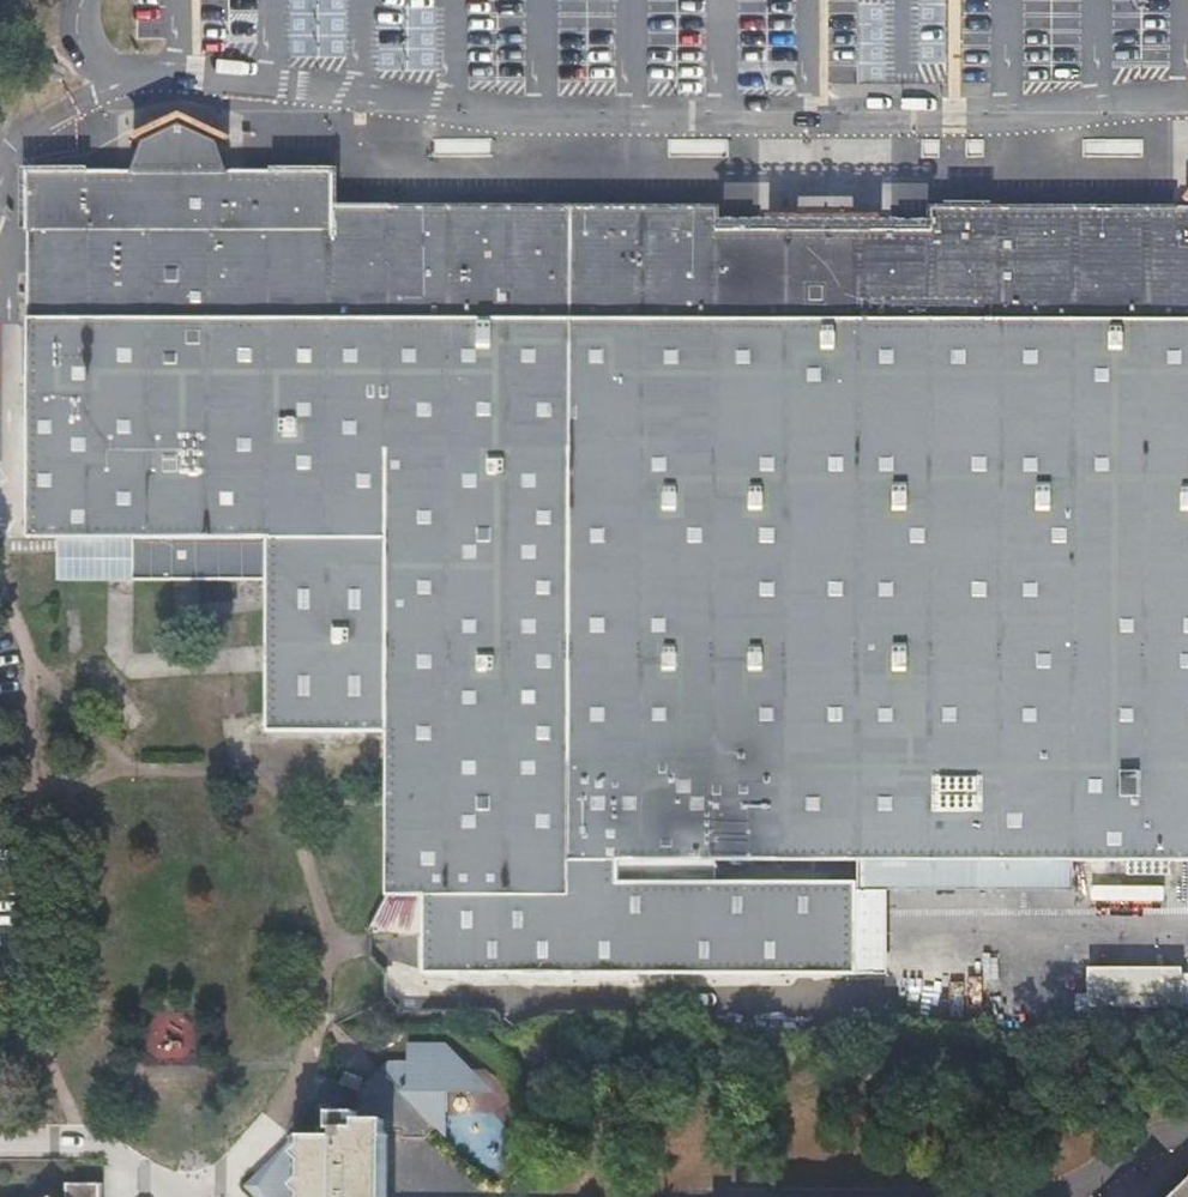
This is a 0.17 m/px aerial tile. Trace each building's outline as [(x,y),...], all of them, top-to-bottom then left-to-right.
[(142,139),(126,169),(139,170),(142,158),(163,142),(178,135),(200,144),(211,153),(217,168),(233,168),(214,137),(179,123),(142,139)] [(249,716),(249,731),(317,738),(386,740),(386,760),(386,894),(571,895),(571,859),(951,859),(1187,859),(1187,230),(927,229),(718,229),(334,228),(333,210),(333,206),(333,168),(233,168),(217,168),(211,153),(200,144),(178,135),(163,142),(142,158),(139,170),(126,169),(24,170),(24,228),(27,228),(26,537),(54,537),(57,537),(114,536),(249,537),(249,579),(249,716)] [(527,209),(333,210),(334,228),(718,229),(717,209),(527,209)] [(927,211),(927,229),(1187,230),(1187,210),(927,211)] [(114,536),(57,537),(57,580),(249,579),(249,537),(114,536)] [(1088,968),(1089,1008),(1187,1007),(1187,967),(1088,968)] [(381,1129),(391,1129),(402,1129),(402,1137),(424,1137),(445,1114),(445,1070),(435,1057),(432,1056),(408,1056),(408,1061),(385,1061),(356,1089),(356,1112),(328,1111),(328,1135),(288,1136),(288,1142),(258,1173),(246,1186),(257,1196),(381,1196),(381,1129)] [(391,1129),(381,1129),(381,1196),(391,1196),(391,1129)] [(1172,1195),(1174,1196),(1187,1196),(1187,1180),(1172,1195)] [(98,1183),(64,1183),(64,1196),(98,1196),(98,1183)]
